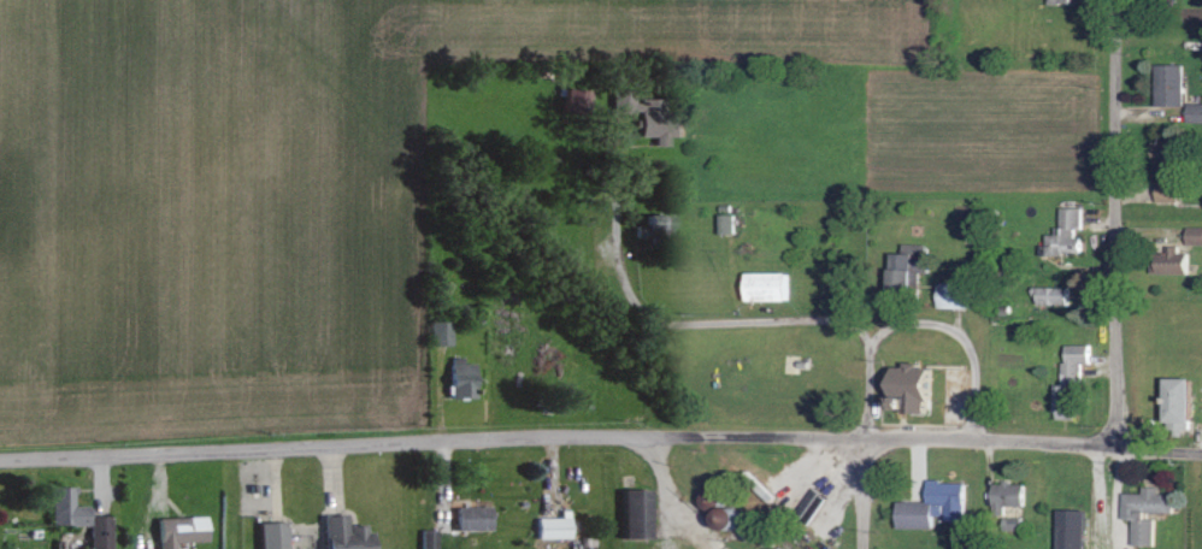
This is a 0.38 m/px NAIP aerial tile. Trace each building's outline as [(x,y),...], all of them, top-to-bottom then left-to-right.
[(1188,64),(1160,64),(1159,105),(1187,106),(1188,64)] [(689,136),(690,112),(667,111),(667,98),(637,97),(638,91),(616,90),(615,111),(644,112),(643,136),(658,136),(658,145),(672,145),(672,136),(689,136)] [(1191,103),(1190,122),(1201,122),(1201,104),(1191,103)] [(1083,208),(1061,208),(1061,234),(1048,234),(1048,244),(1042,244),(1042,254),(1085,254),(1085,237),(1083,237),(1083,208)] [(739,214),(721,214),(721,233),(739,233),(739,214)] [(1190,227),(1189,244),(1201,244),(1201,227),(1190,227)] [(923,271),(932,272),(934,245),(908,244),(907,253),(900,252),(898,291),(922,293),(923,271)] [(1164,272),(1191,277),(1195,256),(1181,253),(1182,247),(1170,245),(1164,272)] [(754,301),(795,301),(795,272),(754,272),(754,301)] [(973,283),(943,282),(942,308),(972,308),(973,283)] [(1073,305),(1073,287),(1042,286),(1042,304),(1073,305)] [(434,344),(454,344),(453,321),(433,321),(434,344)] [(1093,344),(1067,345),(1067,363),(1063,363),(1063,385),(1057,385),(1057,416),(1083,416),(1082,363),(1093,363),(1093,344)] [(452,397),(479,397),(480,363),(465,363),(466,357),(453,357),(452,397)] [(895,368),(894,412),(906,412),(906,415),(929,415),(929,402),(932,402),(933,370),(921,368),(921,364),(907,364),(907,368),(895,368)] [(1201,377),(1174,377),(1175,421),(1201,420),(1201,377)] [(903,527),(938,528),(939,503),(950,504),(949,521),(970,522),(971,482),(934,481),(933,501),(903,500),(903,527)] [(1008,506),(1028,506),(1029,484),(998,483),(997,512),(1008,513),(1008,506)] [(92,548),(113,548),(113,514),(92,515),(92,505),(75,505),(75,486),(53,486),(53,525),(91,524),(92,548)] [(1123,493),(1123,519),(1136,519),(1135,545),(1158,545),(1158,519),(1146,519),(1146,512),(1175,512),(1175,494),(1162,494),(1162,486),(1146,486),(1145,493),(1123,493)] [(627,539),(654,538),(653,489),(626,489),(627,539)] [(458,529),(494,529),(494,506),(458,507),(458,529)] [(1090,509),(1062,509),(1061,548),(1089,548),(1090,509)] [(563,517),(540,517),(541,538),(573,537),(572,510),(563,510),(563,517)] [(375,524),(351,525),(350,514),(327,515),(329,548),(376,548),(375,524)] [(177,542),(210,541),(209,516),(159,517),(160,548),(177,548),(177,542)] [(289,522),(262,522),(262,548),(290,548),(289,522)] [(438,530),(422,530),(423,548),(438,548),(438,530)]
